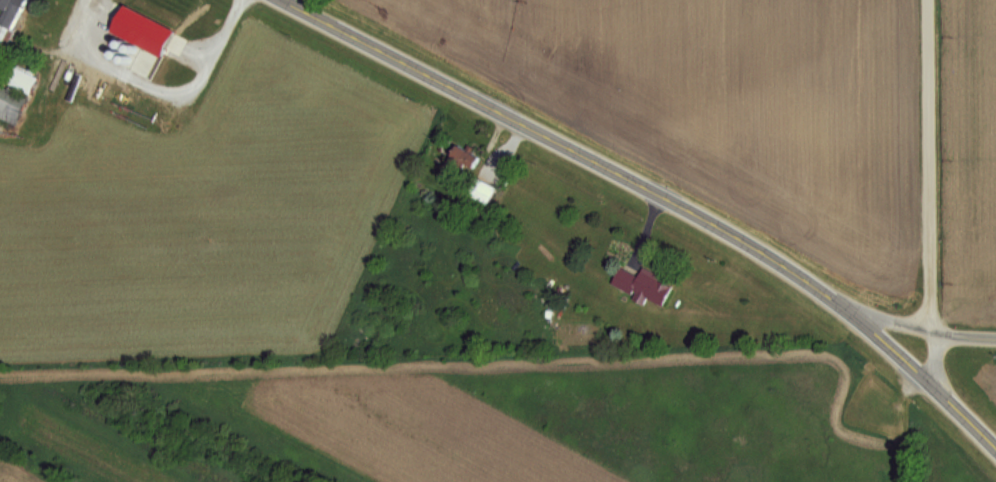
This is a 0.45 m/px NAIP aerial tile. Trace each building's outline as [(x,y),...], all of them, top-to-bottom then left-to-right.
[(0,1),(0,3),(3,5),(0,13),(0,51),(6,54),(29,0),(0,0),(0,1)] [(82,60),(129,77),(138,52),(92,35),(82,60)] [(10,82),(32,94),(41,78),(19,66),(10,82)] [(0,83),(0,116),(18,125),(31,98),(0,83)] [(477,169),(484,156),(462,143),(454,155),(477,169)] [(469,196),(489,205),(497,187),(478,178),(469,196)] [(614,281),(664,307),(675,284),(644,268),(640,275),(621,266),(614,281)]
